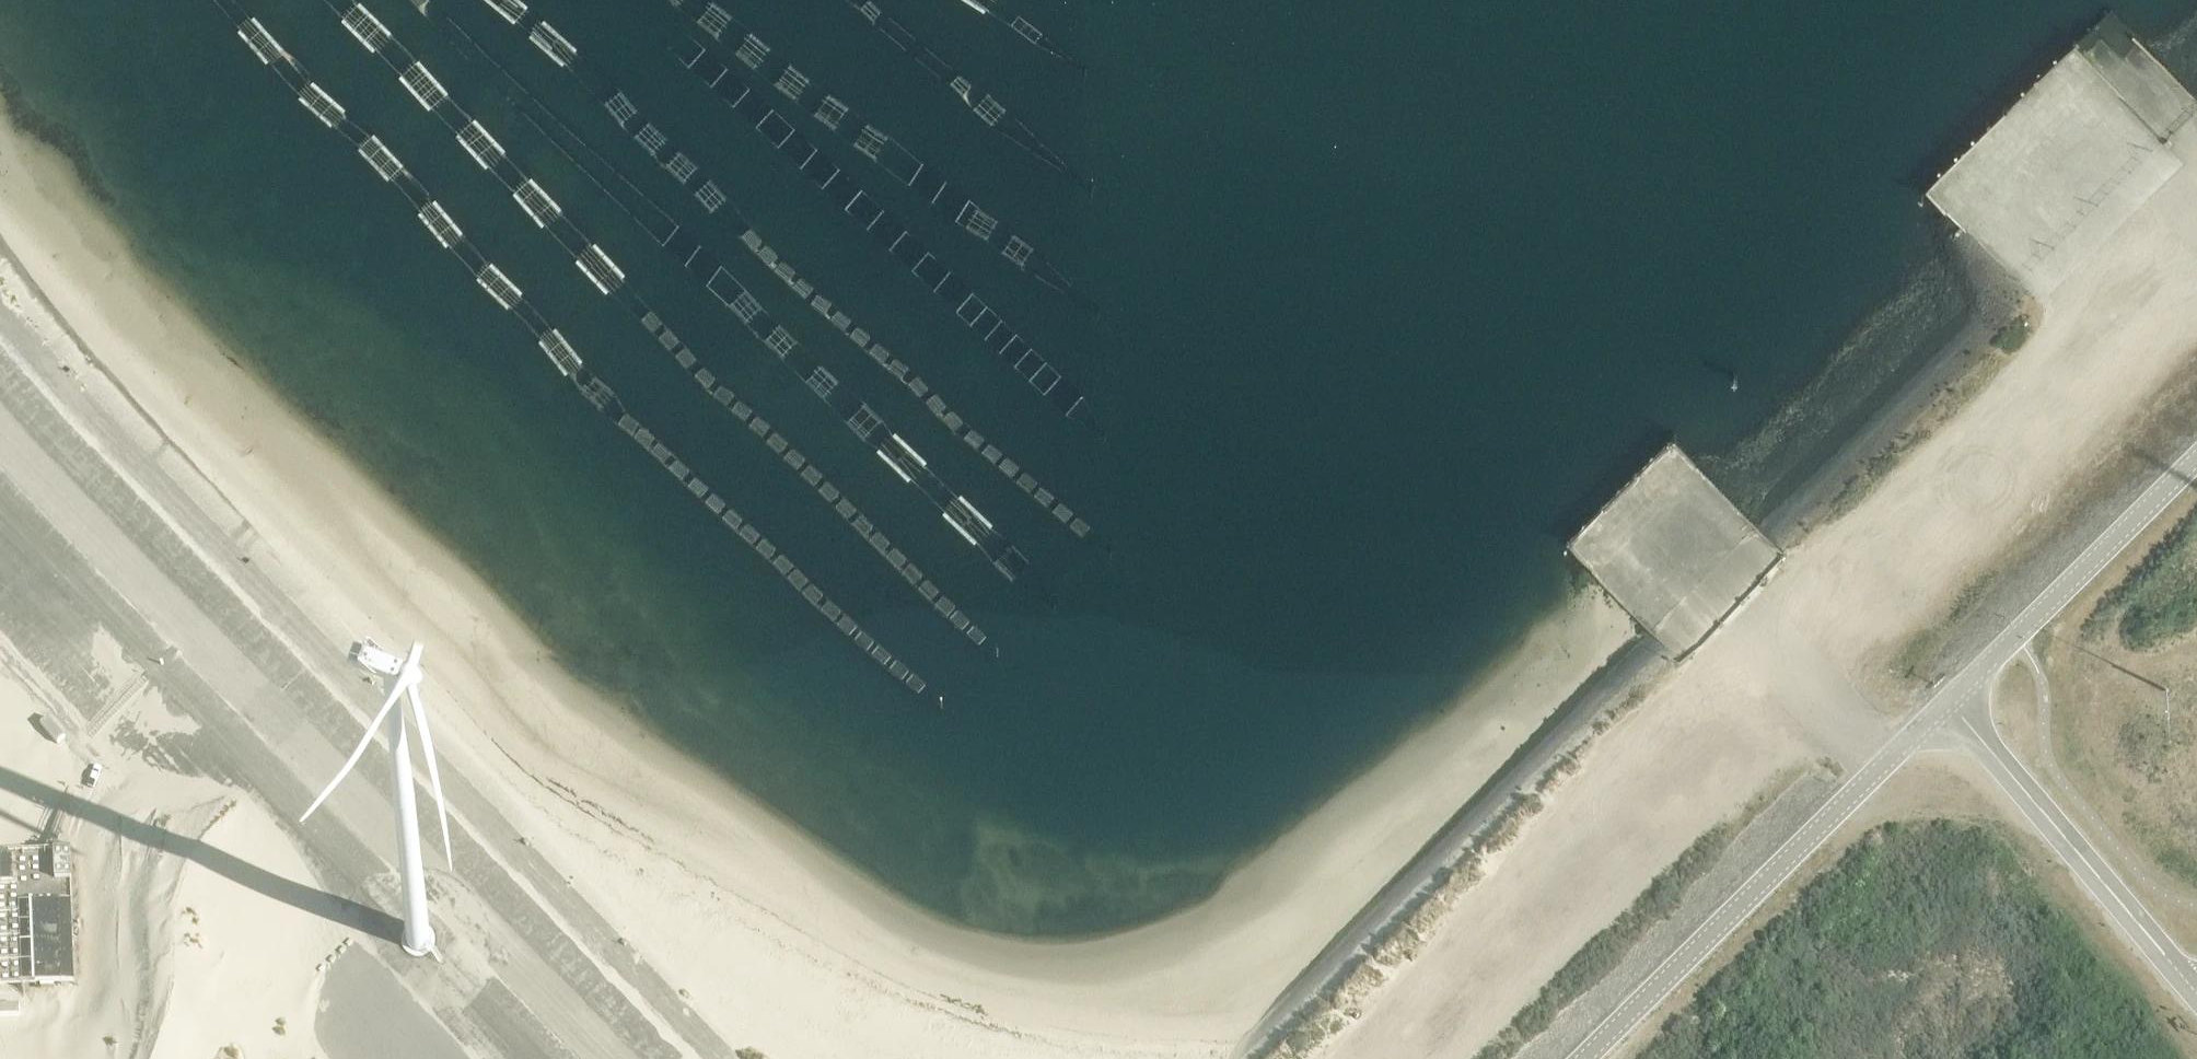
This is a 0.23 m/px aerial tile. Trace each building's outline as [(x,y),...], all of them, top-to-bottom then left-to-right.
[(71,852),(54,852),(55,882),(72,882),(71,852)] [(13,861),(0,861),(1,887),(14,887),(13,861)] [(32,907),(35,985),(75,984),(72,905),(32,907)] [(407,935),(406,938),(406,942),(407,945),(410,948),(413,950),(416,951),(420,951),(423,950),(426,948),(429,945),(430,942),(430,938),(429,935),(428,932),(426,930),(423,928),(420,928),(417,927),(413,928),(410,930),(408,932),(407,935)]
